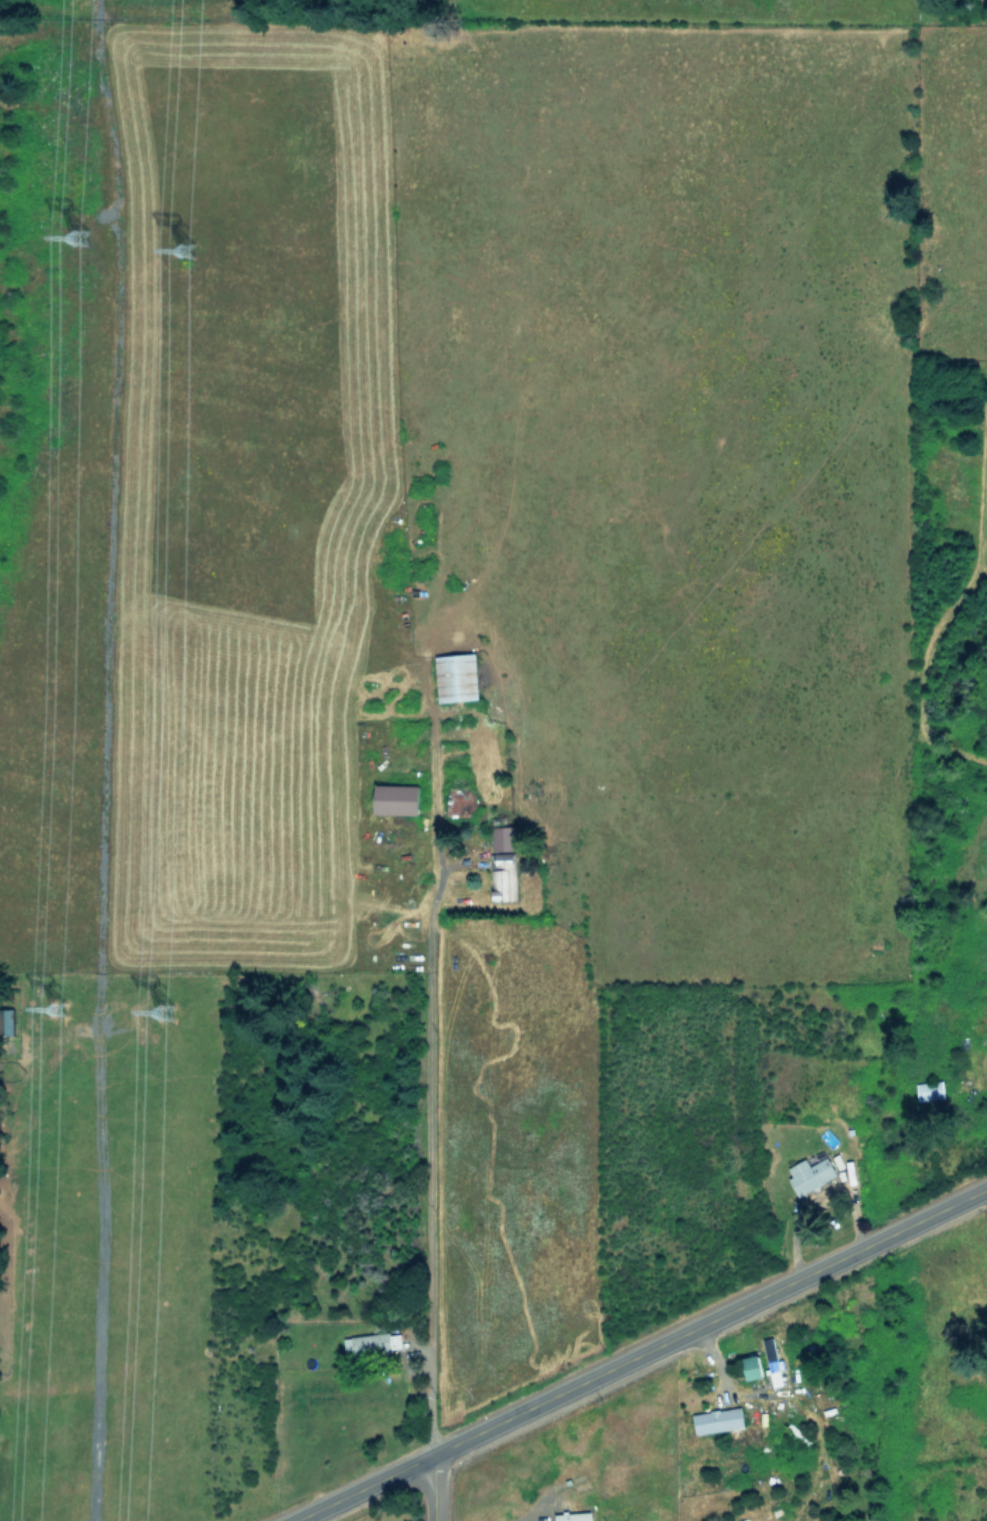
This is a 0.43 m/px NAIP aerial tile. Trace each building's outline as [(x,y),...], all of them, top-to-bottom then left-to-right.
[(438,701),(479,699),(477,652),(436,654),(438,701)] [(375,813),(419,814),(419,785),(376,784),(375,813)] [(516,825),(492,826),(493,851),(516,850),(516,825)] [(515,851),(495,852),(496,868),(492,868),(493,900),(517,899),(515,851)] [(919,1101),(946,1097),(943,1079),(916,1083),(919,1101)] [(838,1176),(829,1156),(809,1165),(806,1158),(785,1167),(798,1195),(838,1176)] [(344,1337),(345,1349),(354,1348),(355,1356),(403,1350),(401,1331),(344,1337)] [(771,1386),(784,1385),(781,1359),(776,1360),(774,1338),(766,1338),(771,1386)] [(763,1377),(761,1354),(746,1356),(748,1379),(763,1377)] [(744,1428),(742,1407),(694,1412),(696,1433),(744,1428)] [(555,1513),(555,1520),(591,1520),(591,1511),(555,1513)]
